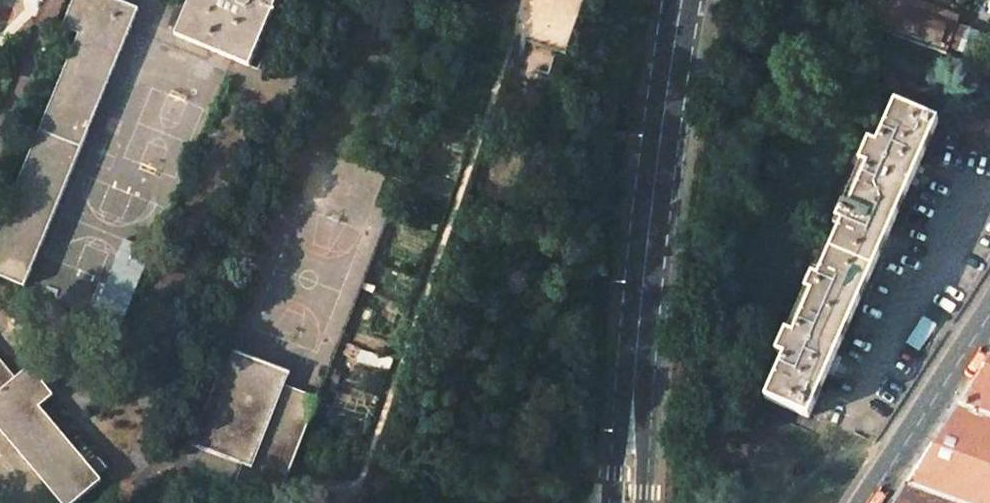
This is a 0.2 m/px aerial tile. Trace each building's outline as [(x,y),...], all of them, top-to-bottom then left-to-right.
[(116,0),(74,0),(62,28),(79,35),(0,228),(0,277),(25,287),(138,9),(116,0)] [(174,34),(250,67),(279,0),(189,0),(174,34)] [(905,4),(894,35),(945,53),(956,23),(905,4)] [(784,356),(766,398),(808,417),(938,122),(895,103),(876,145),(869,142),(859,164),(861,164),(836,221),(842,223),(818,278),(813,275),(787,332),(785,331),(776,353),(784,356)] [(125,240),(95,309),(122,321),(152,251),(125,240)] [(229,350),(191,446),(243,466),(233,490),(267,502),(277,502),(312,414),(318,399),(285,386),(290,374),(229,350)] [(61,502),(75,502),(101,481),(40,407),(54,396),(30,367),(16,378),(0,359),(0,431),(61,502)] [(896,502),(989,502),(989,359),(896,502)]
